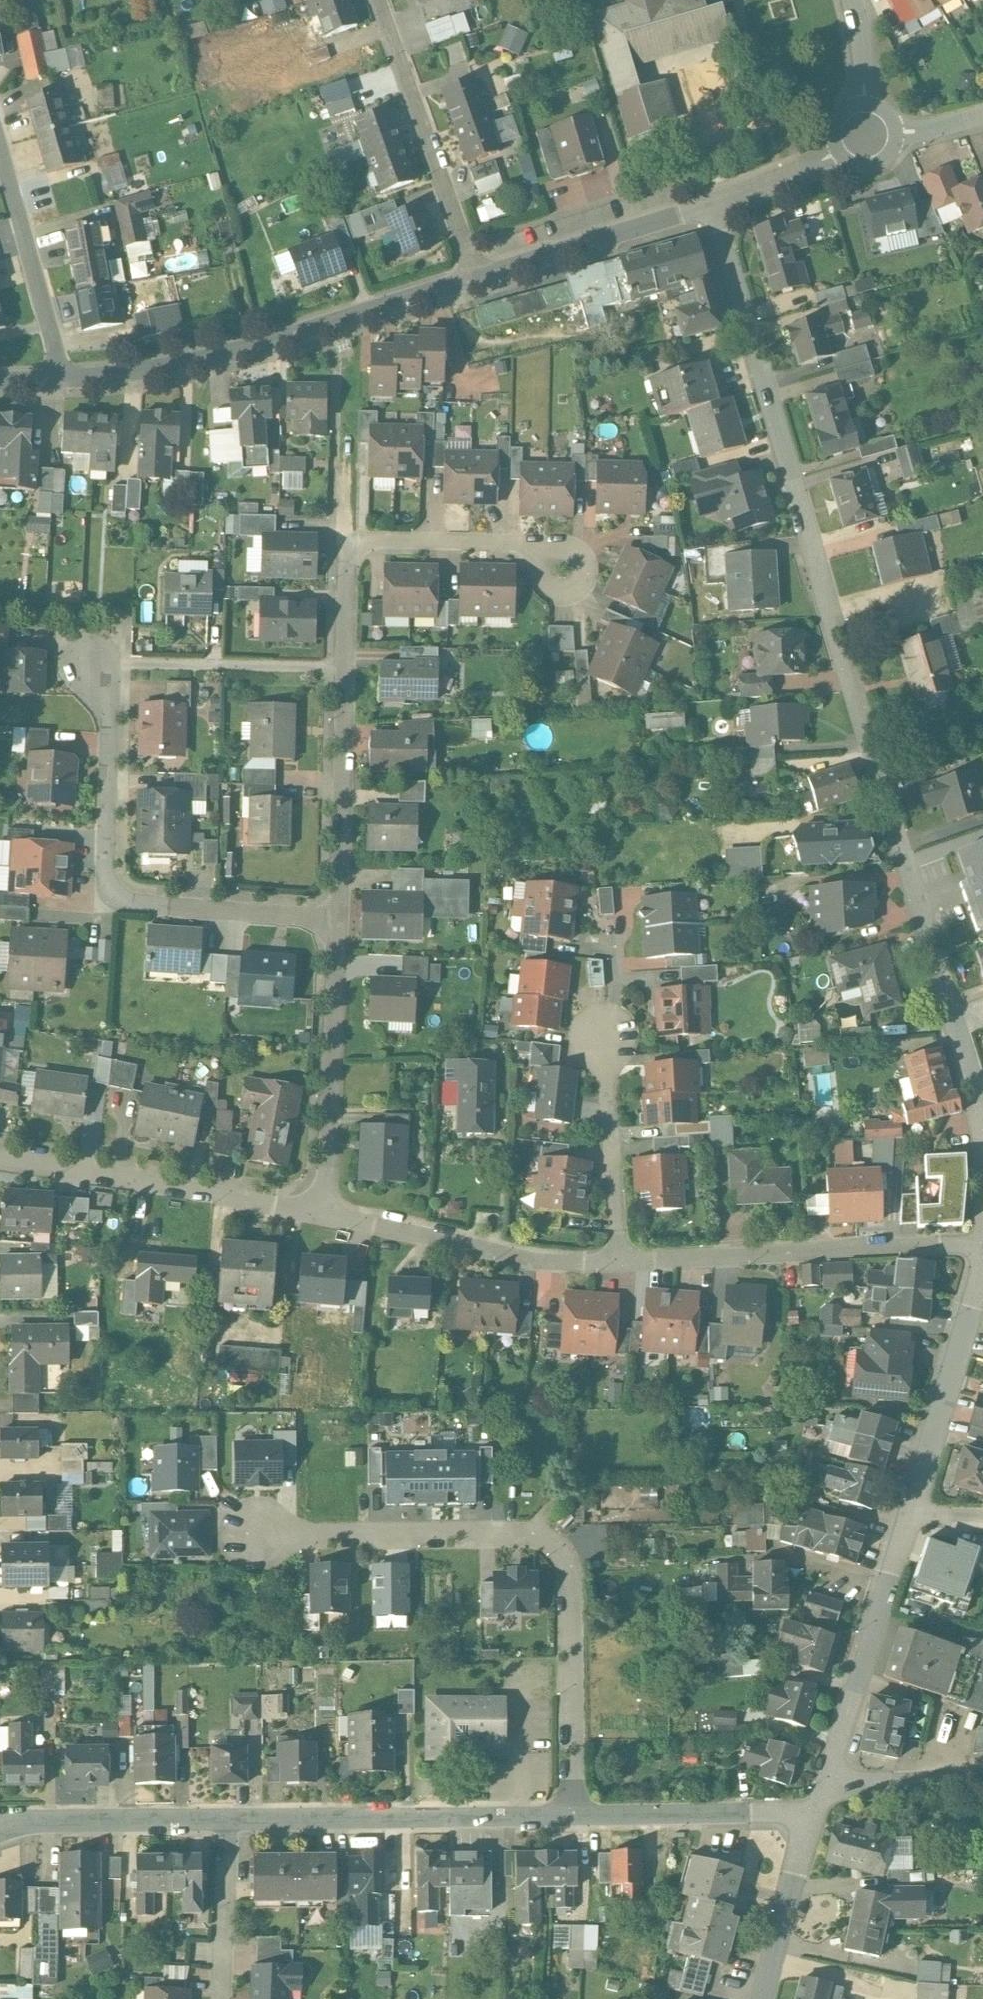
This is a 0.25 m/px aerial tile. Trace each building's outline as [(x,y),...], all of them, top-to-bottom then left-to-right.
[(307,4),(313,20),(318,18),(325,38),(356,27),(347,0),(318,0),(307,4)] [(629,6),(595,16),(602,38),(599,39),(600,44),(603,43),(631,138),(651,132),(650,127),(674,120),(663,83),(644,89),(639,90),(631,63),(724,35),(717,9),(713,10),(710,1),(703,3),(702,0),(627,0),(629,6)] [(915,19),(937,6),(934,0),(904,0),(915,19)] [(448,17),(426,25),(433,46),(456,38),(448,17)] [(519,55),(528,33),(508,24),(498,47),(519,55)] [(40,32),(18,37),(23,59),(44,54),(40,32)] [(72,67),(85,64),(80,45),(67,48),(72,67)] [(325,48),(306,55),(310,67),(330,60),(325,48)] [(44,54),(23,59),(28,81),(49,76),(44,54)] [(472,80),(442,91),(455,127),(491,114),(486,99),(480,101),(472,80)] [(63,90),(27,100),(37,137),(66,129),(60,106),(67,104),(63,90)] [(350,98),(325,107),(329,119),(354,110),(350,98)] [(387,109),(356,121),(363,141),(357,143),(363,159),(399,146),(387,109)] [(455,127),(454,128),(467,164),(499,153),(492,133),(498,131),(492,114),(491,114),(455,127)] [(589,117),(551,129),(565,173),(567,173),(568,177),(572,179),(603,169),(605,166),(598,140),(595,139),(589,117)] [(66,129),(37,137),(48,173),(84,163),(80,149),(73,151),(66,129)] [(551,129),(536,133),(550,179),(554,181),(568,177),(567,173),(565,173),(551,129)] [(363,159),(362,159),(368,176),(374,174),(381,194),(413,182),(400,146),(399,146),(363,159)] [(120,153),(98,157),(106,192),(127,187),(120,153)] [(530,157),(518,161),(526,183),(538,179),(530,157)] [(494,162),(470,171),(474,183),(498,175),(494,162)] [(950,167),(921,179),(930,200),(934,211),(958,201),(954,191),(960,189),(950,167)] [(954,191),(958,201),(960,205),(958,210),(961,217),(966,219),(971,233),(982,228),(982,180),(960,189),(954,191)] [(149,192),(115,202),(120,224),(141,219),(139,212),(154,208),(149,192)] [(895,194),(879,197),(879,200),(867,203),(874,237),(886,235),(887,237),(905,233),(904,231),(915,228),(916,228),(911,205),(908,194),(895,196),(895,194)] [(843,197),(832,200),(834,212),(846,209),(843,197)] [(930,200),(911,205),(916,228),(915,228),(917,240),(943,234),(934,211),(930,200)] [(393,202),(360,213),(365,227),(376,223),(398,214),(393,202)] [(398,214),(376,223),(365,227),(368,236),(391,228),(401,256),(410,253),(411,257),(427,251),(426,247),(434,244),(429,229),(431,229),(427,218),(425,219),(421,207),(398,214)] [(141,219),(120,224),(124,247),(146,243),(141,219)] [(782,221),(754,229),(772,295),(807,285),(801,263),(794,265),(791,253),(807,248),(799,221),(783,225),(782,221)] [(104,223),(66,230),(71,255),(78,292),(109,287),(125,284),(120,261),(111,262),(109,248),(104,223)] [(695,235),(619,257),(620,260),(628,289),(598,298),(601,308),(620,303),(620,305),(631,302),(633,302),(633,301),(665,292),(707,280),(695,235)] [(331,236),(288,252),(302,289),(345,274),(331,236)] [(475,309),(488,356),(605,324),(601,308),(598,298),(628,289),(620,260),(570,274),(573,282),(475,309)] [(136,315),(158,311),(154,289),(159,288),(158,279),(130,284),(136,315)] [(707,280),(665,292),(668,302),(657,305),(662,321),(675,317),(682,340),(722,329),(707,280)] [(109,287),(78,292),(84,329),(122,323),(119,309),(113,310),(109,287)] [(843,287),(816,294),(819,306),(846,299),(843,287)] [(74,294),(62,295),(64,319),(76,317),(74,294)] [(158,311),(136,315),(141,337),(162,333),(158,311)] [(867,311),(850,316),(854,331),(871,326),(867,311)] [(820,319),(786,329),(791,346),(793,345),(799,366),(831,356),(828,346),(846,340),(839,316),(821,321),(820,319)] [(444,335),(419,334),(419,342),(395,341),(394,349),(372,349),(370,396),(394,397),(394,389),(419,390),(419,382),(443,383),(444,335)] [(664,345),(639,349),(641,364),(666,360),(664,345)] [(865,346),(831,356),(835,372),(870,362),(865,346)] [(870,362),(835,372),(840,386),(874,376),(870,362)] [(708,364),(654,380),(665,418),(688,411),(719,402),(708,364)] [(839,386),(805,396),(816,432),(816,431),(850,421),(839,386)] [(326,388),(287,388),(287,418),(294,418),(325,419),(326,388)] [(269,389),(230,391),(231,410),(213,411),(214,423),(232,421),(232,422),(238,421),(239,430),(240,448),(267,447),(265,420),(271,419),(269,389)] [(719,402),(688,411),(702,459),(745,446),(731,399),(719,402)] [(377,412),(359,412),(358,444),(370,444),(370,428),(377,428),(377,412)] [(179,415),(142,413),(140,446),(170,448),(178,448),(179,415)] [(435,414),(416,413),(416,429),(422,429),(422,445),(433,446),(434,446),(434,442),(435,414)] [(0,416),(0,478),(5,479),(13,479),(34,481),(36,457),(29,456),(29,452),(30,452),(30,451),(29,451),(32,419),(32,418),(0,416)] [(93,419),(64,417),(62,453),(90,455),(91,455),(93,419)] [(325,419),(294,418),(294,436),(326,437),(326,419),(325,419)] [(117,421),(93,419),(91,455),(90,455),(89,472),(90,472),(91,463),(106,464),(106,469),(114,470),(117,421)] [(850,421),(816,431),(823,458),(858,448),(857,446),(850,421)] [(377,428),(370,428),(370,444),(369,476),(395,477),(396,429),(377,428)] [(416,429),(396,429),(395,477),(421,477),(422,445),(422,429),(416,429)] [(239,430),(209,432),(212,464),(242,462),(251,462),(252,468),(268,467),(267,447),(240,448),(239,430)] [(893,436),(857,446),(858,448),(864,447),(867,457),(861,459),(861,460),(897,449),(893,436)] [(510,438),(497,438),(496,456),(497,456),(497,470),(509,470),(510,448),(510,438)] [(446,442),(434,442),(434,446),(433,446),(433,468),(445,468),(445,454),(446,454),(446,442)] [(916,445),(896,451),(905,480),(924,474),(920,475),(916,459),(919,458),(916,445)] [(170,448),(140,446),(139,476),(168,477),(170,448)] [(522,448),(510,448),(509,470),(509,480),(521,480),(521,466),(522,466),(522,448)] [(446,454),(445,454),(445,468),(444,502),(470,503),(471,455),(446,454)] [(496,456),(471,455),(470,503),(496,504),(497,470),(497,456),(496,456)] [(585,456),(572,455),(572,467),(573,468),(573,481),(585,482),(585,456)] [(598,456),(585,456),(585,482),(597,482),(597,465),(598,465),(598,456)] [(305,458),(280,458),(279,474),(305,474),(305,458)] [(697,458),(672,466),(676,479),(691,474),(700,472),(697,458)] [(700,472),(691,474),(698,495),(711,491),(709,484),(730,478),(726,464),(700,472)] [(598,465),(597,465),(597,482),(596,512),(620,513),(621,465),(598,465)] [(642,466),(621,465),(620,513),(644,514),(645,477),(642,466)] [(522,466),(521,466),(521,480),(520,514),(546,515),(547,467),(522,466)] [(572,467),(547,467),(546,515),(572,515),(573,481),(573,468),(572,467)] [(54,471),(41,470),(39,493),(48,494),(52,494),(54,471)] [(65,471),(54,471),(52,494),(64,495),(65,471)] [(190,472),(176,472),(175,498),(189,499),(190,473),(190,472)] [(864,472),(831,482),(845,529),(878,519),(878,517),(887,515),(882,495),(872,498),(864,472)] [(204,474),(190,473),(189,499),(189,505),(203,506),(204,474)] [(730,478),(709,484),(711,491),(716,506),(723,504),(728,520),(738,517),(742,529),(770,521),(764,499),(766,498),(765,497),(763,497),(761,491),(763,491),(763,489),(761,489),(757,475),(739,480),(738,475),(730,478)] [(34,481),(13,479),(12,489),(34,490),(34,481)] [(139,480),(127,480),(127,487),(126,510),(140,510),(141,482),(139,480)] [(127,487),(113,486),(112,512),(125,513),(126,510),(127,487)] [(48,494),(39,493),(39,501),(47,502),(48,494)] [(47,502),(39,501),(38,518),(33,518),(32,533),(50,534),(52,494),(48,494),(47,502)] [(276,517),(240,516),(239,537),(263,538),(263,536),(275,537),(276,517)] [(936,516),(903,525),(906,537),(921,533),(921,535),(940,530),(936,516)] [(676,526),(653,525),(653,537),(668,538),(680,538),(676,526)] [(906,537),(871,546),(882,587),(931,574),(930,573),(925,574),(920,556),(926,554),(921,535),(921,533),(906,537)] [(275,537),(263,536),(263,538),(262,576),(314,578),(315,538),(275,537)] [(653,537),(642,537),(641,549),(667,550),(668,538),(653,537)] [(746,542),(704,548),(706,585),(717,584),(717,579),(727,578),(726,557),(747,555),(746,542)] [(671,568),(627,548),(616,572),(660,592),(671,568)] [(747,555),(726,557),(727,578),(732,578),(734,610),(729,610),(730,612),(776,609),(773,554),(747,555)] [(411,568),(385,567),(384,601),(383,615),(384,615),(410,615),(411,568)] [(487,567),(461,567),(460,601),(459,615),(460,615),(486,615),(487,567)] [(515,568),(487,567),(486,615),(514,616),(515,568)] [(437,568),(411,568),(410,615),(435,616),(436,616),(436,602),(437,568)] [(224,571),(211,571),(210,579),(212,579),(212,591),(224,591),(224,571)] [(660,592),(616,572),(606,596),(637,610),(649,616),(650,615),(660,592)] [(210,579),(164,578),(164,614),(212,615),(212,591),(212,579),(210,579)] [(948,588),(952,615),(957,614),(963,633),(979,628),(971,605),(982,600),(982,587),(980,578),(948,588)] [(274,589),(238,588),(238,601),(262,602),(262,600),(274,601),(274,589)] [(274,601),(262,600),(262,602),(261,640),(313,642),(314,606),(289,605),(289,601),(274,601)] [(460,601),(449,600),(448,603),(447,626),(460,627),(460,615),(459,615),(460,601)] [(384,601),(372,601),(371,627),(384,627),(384,615),(383,615),(384,601)] [(448,603),(436,602),(436,616),(435,616),(435,628),(447,629),(447,626),(448,603)] [(629,620),(605,609),(601,621),(612,625),(625,631),(629,620)] [(649,616),(637,610),(632,621),(657,632),(662,621),(650,615),(649,616)] [(952,615),(930,622),(934,635),(935,634),(937,641),(963,633),(957,614),(952,615)] [(486,625),(512,625),(513,617),(486,617),(486,625)] [(625,631),(612,625),(601,649),(645,668),(656,645),(625,631)] [(573,627),(549,627),(548,651),(575,652),(573,627)] [(801,634),(767,636),(765,634),(759,634),(755,639),(755,645),(758,647),(760,675),(760,676),(769,676),(803,673),(803,659),(804,659),(803,648),(802,648),(801,634)] [(934,635),(900,645),(916,702),(948,692),(944,676),(947,675),(937,641),(935,634),(934,635)] [(438,649),(413,648),(413,661),(438,662),(438,649)] [(645,668),(601,649),(589,676),(631,695),(634,694),(645,668)] [(587,651),(575,652),(577,688),(590,687),(589,681),(584,679),(588,670),(587,651)] [(43,654),(7,653),(6,693),(42,694),(43,654)] [(413,665),(380,664),(379,702),(380,702),(381,697),(402,698),(402,702),(403,702),(403,700),(437,700),(438,662),(413,661),(413,665)] [(769,676),(760,676),(760,675),(739,676),(741,699),(771,697),(769,676)] [(191,683),(165,682),(165,697),(166,699),(166,706),(184,706),(184,708),(190,708),(191,683)] [(294,705),(253,704),(252,759),(292,760),(294,705)] [(166,706),(147,705),(142,709),(141,752),(145,756),(158,756),(163,751),(178,752),(178,735),(183,735),(184,708),(184,706),(166,706)] [(798,706),(752,709),(755,747),(746,747),(746,749),(749,749),(773,747),(773,743),(800,741),(798,706)] [(667,715),(645,716),(646,730),(668,729),(667,715)] [(405,737),(370,736),(369,771),(397,772),(397,769),(421,770),(422,754),(427,755),(427,736),(434,736),(433,720),(405,722),(405,737)] [(49,730),(26,729),(24,754),(31,754),(31,753),(48,754),(49,730)] [(773,747),(749,749),(750,761),(774,759),(773,747)] [(48,754),(31,753),(31,754),(30,771),(36,771),(34,800),(39,805),(55,807),(56,803),(73,804),(74,785),(72,783),(71,783),(72,771),(73,771),(75,769),(76,762),(70,755),(48,754)] [(774,759),(750,761),(751,784),(776,782),(774,759)] [(849,765),(808,778),(818,811),(859,797),(849,765)] [(276,770),(244,769),(244,785),(268,786),(275,786),(276,770)] [(971,771),(936,781),(937,783),(920,787),(926,809),(943,804),(948,822),(982,812),(977,793),(976,794),(970,773),(971,772),(971,771)] [(207,775),(175,774),(174,794),(188,794),(188,793),(206,793),(207,775)] [(425,782),(399,784),(399,803),(425,803),(425,782)] [(268,786),(244,785),(244,799),(249,799),(250,798),(267,798),(268,786)] [(174,794),(140,793),(140,823),(188,824),(188,802),(206,803),(206,793),(188,793),(188,794),(174,794)] [(267,798),(250,798),(249,799),(249,819),(255,819),(254,846),(290,847),(291,799),(267,798)] [(416,809),(387,808),(387,813),(368,812),(368,832),(372,832),(371,848),(409,849),(410,829),(416,829),(416,809)] [(188,824),(140,823),(139,853),(187,854),(188,824)] [(864,824),(800,828),(792,837),(801,865),(865,862),(871,850),(873,850),(871,843),(869,843),(864,824)] [(34,831),(8,829),(7,842),(15,843),(15,842),(33,843),(34,831)] [(218,841),(204,841),(203,865),(217,865),(218,841)] [(33,843),(15,842),(15,843),(13,868),(69,872),(71,846),(33,843)] [(952,855),(978,931),(982,930),(982,844),(952,855)] [(69,872),(13,868),(12,893),(12,894),(30,895),(68,897),(69,872)] [(762,868),(725,870),(726,882),(762,879),(762,868)] [(421,895),(366,893),(365,940),(391,940),(391,938),(419,938),(420,915),(466,916),(466,884),(422,883),(421,895)] [(702,883),(669,885),(670,897),(691,896),(703,895),(702,883)] [(576,889),(528,884),(526,902),(514,901),(513,908),(573,915),(576,889)] [(878,934),(875,885),(808,889),(811,938),(878,934)] [(612,888),(598,889),(600,916),(614,915),(612,888)] [(30,895),(12,894),(12,893),(4,892),(3,907),(29,909),(30,895)] [(670,897),(643,898),(643,908),(638,914),(644,918),(644,928),(704,925),(704,913),(691,914),(691,908),(691,896),(670,897)] [(0,907),(0,920),(28,922),(29,909),(3,907),(0,907)] [(573,915),(513,908),(512,916),(524,918),(522,935),(522,936),(547,939),(570,941),(573,915)] [(704,925),(644,928),(646,958),(664,957),(694,955),(694,951),(693,937),(705,936),(704,925)] [(202,932),(149,929),(146,970),(199,974),(202,932)] [(37,933),(11,932),(7,988),(33,989),(37,933)] [(67,935),(37,933),(33,989),(63,991),(67,935)] [(547,939),(522,936),(522,935),(520,935),(519,951),(545,954),(547,939)] [(98,939),(95,959),(110,961),(112,941),(98,939)] [(884,946),(831,961),(839,992),(861,986),(869,1013),(899,1004),(884,946)] [(694,955),(664,957),(664,961),(671,961),(671,969),(681,968),(707,967),(706,955),(694,955)] [(227,957),(212,956),(210,983),(225,984),(226,980),(227,957)] [(295,959),(242,956),(242,958),(240,981),(239,997),(292,1000),(295,959)] [(242,958),(227,957),(226,980),(240,981),(242,958)] [(428,958),(402,957),(401,981),(415,981),(415,982),(427,983),(428,958)] [(602,961),(588,959),(590,988),(604,986),(602,961)] [(567,969),(525,964),(521,997),(559,1001),(563,1001),(567,969)] [(707,967),(681,968),(682,989),(704,988),(704,983),(717,982),(716,966),(707,967)] [(401,981),(371,979),(370,1020),(414,1022),(415,982),(415,981),(401,981)] [(682,989),(657,991),(659,1037),(701,1035),(700,1010),(706,1009),(704,988),(682,989)] [(521,997),(517,996),(514,1026),(532,1028),(537,1034),(544,1029),(556,1030),(559,1001),(521,997)] [(870,1027),(840,1030),(841,1042),(871,1039),(870,1027)] [(24,1038),(5,1036),(4,1050),(23,1052),(24,1038)] [(804,1047),(805,1065),(828,1064),(827,1046),(804,1047)] [(941,1049),(904,1058),(913,1093),(950,1084),(941,1049)] [(709,1051),(673,1053),(674,1065),(695,1064),(695,1065),(710,1064),(709,1051)] [(111,1060),(96,1057),(92,1083),(108,1086),(111,1060)] [(138,1066),(111,1060),(108,1086),(132,1091),(138,1066)] [(495,1062),(446,1061),(446,1081),(458,1081),(458,1097),(494,1097),(495,1062)] [(674,1065),(647,1066),(649,1095),(649,1096),(693,1094),(693,1095),(697,1094),(695,1065),(695,1064),(674,1065)] [(581,1073),(532,1068),(530,1086),(539,1087),(535,1122),(575,1126),(581,1073)] [(87,1081),(37,1074),(36,1076),(41,1077),(37,1110),(32,1109),(32,1111),(83,1117),(87,1081)] [(299,1089),(246,1080),(241,1106),(251,1108),(250,1112),(255,1113),(256,1109),(258,1109),(248,1160),(285,1167),(299,1089)] [(0,1082),(0,1083),(0,1101),(18,1105),(20,1087),(0,1082)] [(218,1084),(207,1082),(204,1099),(202,1108),(217,1111),(218,1084)] [(164,1090),(145,1086),(135,1134),(153,1137),(154,1136),(163,1138),(163,1139),(164,1140),(175,1085),(165,1083),(164,1090)] [(913,1093),(900,1096),(907,1126),(960,1112),(955,1091),(952,1092),(950,1084),(913,1093)] [(187,1088),(175,1085),(164,1140),(165,1140),(166,1139),(175,1141),(175,1142),(194,1146),(202,1108),(204,1099),(185,1095),(187,1088)] [(693,1094),(649,1096),(649,1095),(645,1096),(647,1126),(674,1125),(694,1124),(694,1123),(693,1095),(693,1094)] [(494,1097),(458,1097),(457,1134),(494,1135),(494,1097)] [(409,1116),(384,1114),(384,1126),(408,1128),(408,1129),(409,1129),(409,1116)] [(724,1118),(709,1118),(710,1135),(711,1150),(725,1150),(724,1118)] [(900,1120),(864,1123),(865,1140),(893,1139),(902,1138),(900,1120)] [(709,1122),(694,1123),(694,1124),(674,1125),(674,1137),(678,1137),(688,1136),(702,1135),(710,1135),(709,1122)] [(384,1126),(360,1125),(358,1181),(405,1184),(408,1129),(408,1128),(384,1126)] [(243,1134),(216,1129),(214,1154),(238,1159),(243,1134)] [(702,1135),(688,1136),(678,1137),(679,1148),(689,1147),(702,1146),(702,1135)] [(662,1138),(653,1139),(654,1158),(679,1156),(679,1148),(678,1137),(674,1137),(662,1138)] [(902,1138),(893,1139),(891,1173),(903,1174),(905,1138),(902,1138)] [(835,1162),(853,1162),(853,1140),(834,1140),(835,1162)] [(569,1146),(542,1143),(540,1160),(542,1160),(542,1159),(567,1162),(569,1146)] [(788,1171),(761,1172),(760,1152),(730,1154),(732,1204),(734,1204),(733,1203),(762,1201),(762,1203),(790,1201),(788,1171)] [(654,1158),(653,1158),(653,1160),(635,1161),(637,1191),(641,1190),(642,1206),(656,1206),(656,1211),(682,1209),(680,1180),(684,1180),(683,1156),(679,1156),(654,1158)] [(567,1162),(542,1159),(542,1160),(540,1177),(528,1176),(527,1183),(587,1190),(590,1164),(567,1162)] [(879,1172),(853,1174),(856,1222),(882,1220),(879,1172)] [(853,1174),(827,1175),(830,1223),(856,1222),(853,1174)] [(958,1183),(936,1182),(935,1183),(914,1182),(913,1222),(934,1223),(934,1224),(956,1225),(958,1183)] [(587,1190),(527,1183),(527,1191),(538,1193),(537,1210),(536,1211),(561,1213),(584,1216),(587,1190)] [(54,1196),(5,1192),(4,1209),(2,1209),(1,1230),(2,1230),(3,1226),(32,1228),(32,1232),(52,1234),(54,1196)] [(91,1193),(91,1209),(112,1209),(113,1194),(91,1193)] [(73,1199),(60,1198),(58,1222),(71,1222),(73,1199)] [(561,1213),(536,1211),(537,1210),(535,1209),(533,1226),(560,1229),(561,1213)] [(57,1246),(31,1244),(31,1257),(41,1257),(42,1266),(57,1266),(57,1246)] [(277,1251),(222,1246),(218,1302),(273,1306),(277,1251)] [(196,1261),(139,1256),(137,1279),(138,1279),(137,1282),(136,1304),(137,1304),(161,1306),(163,1279),(195,1282),(196,1261)] [(31,1257),(0,1258),(1,1299),(42,1299),(42,1266),(41,1257),(31,1257)] [(346,1263),(301,1259),(298,1303),(317,1305),(316,1311),(342,1313),(343,1306),(345,1282),(346,1263)] [(933,1264),(897,1261),(895,1276),(868,1273),(867,1287),(930,1293),(933,1264)] [(852,1265),(822,1266),(823,1288),(852,1287),(852,1265)] [(817,1266),(802,1267),(803,1287),(819,1286),(817,1266)] [(431,1284),(390,1280),(387,1318),(411,1320),(412,1310),(429,1311),(431,1284)] [(137,1282),(124,1281),(121,1315),(136,1317),(137,1304),(136,1304),(137,1282)] [(367,1284),(345,1282),(343,1306),(365,1308),(367,1284)] [(490,1285),(460,1283),(459,1297),(457,1327),(458,1327),(459,1327),(459,1322),(468,1323),(473,1328),(486,1329),(490,1285)] [(518,1288),(490,1285),(486,1329),(500,1330),(504,1327),(513,1328),(512,1331),(513,1332),(514,1332),(516,1312),(518,1288)] [(930,1293),(867,1287),(867,1290),(865,1290),(864,1293),(866,1293),(866,1301),(865,1312),(878,1314),(879,1303),(886,1303),(885,1313),(892,1314),(891,1318),(927,1322),(930,1293)] [(764,1290),(741,1288),(739,1290),(727,1289),(724,1325),(723,1343),(727,1343),(759,1346),(761,1326),(767,1323),(768,1312),(762,1308),(764,1290)] [(673,1295),(647,1293),(644,1323),(642,1349),(668,1351),(673,1295)] [(592,1296),(566,1294),(564,1324),(562,1350),(588,1352),(592,1296)] [(698,1297),(673,1295),(668,1351),(694,1353),(696,1327),(698,1297)] [(459,1297),(446,1296),(443,1332),(457,1333),(458,1327),(457,1327),(459,1297)] [(618,1298),(592,1296),(588,1352),(614,1354),(616,1328),(618,1298)] [(839,1306),(824,1306),(821,1309),(820,1325),(842,1326),(843,1310),(839,1306)] [(532,1313),(516,1312),(514,1332),(513,1332),(513,1337),(530,1339),(532,1313)] [(99,1327),(98,1313),(74,1313),(75,1328),(76,1328),(99,1327)] [(644,1323),(632,1322),(632,1330),(630,1348),(642,1349),(644,1323)] [(564,1324),(548,1323),(546,1349),(562,1350),(564,1324)] [(724,1325),(709,1324),(709,1360),(726,1361),(727,1343),(723,1343),(724,1325)] [(99,1340),(99,1327),(76,1328),(77,1340),(99,1340)] [(708,1328),(696,1327),(694,1353),(709,1354),(708,1328)] [(632,1330),(616,1328),(614,1354),(630,1356),(630,1348),(632,1330)] [(908,1332),(873,1329),(871,1340),(868,1340),(867,1356),(909,1361),(911,1344),(907,1344),(908,1332)] [(69,1330),(12,1330),(13,1395),(36,1394),(36,1363),(69,1363),(69,1330)] [(281,1351),(220,1346),(218,1370),(279,1375),(281,1351)] [(867,1356),(866,1356),(865,1371),(859,1370),(857,1395),(905,1400),(909,1361),(867,1356)] [(727,1402),(727,1390),(715,1390),(715,1402),(727,1402)] [(786,1390),(774,1390),(774,1402),(786,1402),(786,1390)] [(36,1394),(13,1395),(13,1414),(39,1414),(39,1394),(36,1394)] [(979,1395),(970,1426),(971,1426),(982,1429),(982,1397),(979,1395)] [(818,1414),(792,1415),(793,1427),(817,1426),(818,1414)] [(896,1425),(862,1415),(859,1424),(836,1417),(834,1424),(828,1422),(826,1427),(832,1429),(865,1437),(890,1445),(896,1425)] [(971,1426),(967,1437),(982,1442),(982,1429),(971,1426)] [(890,1445),(865,1437),(832,1429),(832,1430),(827,1428),(825,1433),(831,1434),(829,1441),(852,1448),(849,1459),(884,1469),(890,1445)] [(232,1487),(281,1487),(281,1464),(297,1464),(296,1430),(273,1430),(273,1439),(232,1439),(232,1487)] [(38,1459),(37,1431),(0,1431),(1,1459),(38,1459)] [(217,1471),(217,1437),(190,1437),(190,1449),(197,1449),(197,1471),(217,1471)] [(87,1444),(61,1444),(61,1459),(83,1459),(84,1460),(87,1460),(87,1444)] [(492,1484),(492,1448),(480,1448),(480,1453),(480,1484),(492,1484)] [(197,1471),(197,1449),(190,1449),(157,1450),(157,1474),(155,1474),(155,1492),(197,1491),(197,1487),(197,1471)] [(380,1449),(368,1449),(369,1485),(381,1485),(380,1453),(381,1453),(380,1449)] [(963,1449),(954,1480),(958,1488),(982,1495),(982,1454),(963,1449)] [(431,1505),(430,1453),(381,1453),(380,1453),(381,1485),(381,1487),(386,1487),(386,1505),(415,1505),(415,1506),(431,1505)] [(480,1453),(430,1453),(431,1505),(447,1505),(475,1504),(475,1486),(480,1486),(480,1484),(480,1453)] [(83,1459),(61,1459),(62,1473),(84,1473),(84,1460),(83,1459)] [(796,1459),(771,1459),(771,1480),(796,1480),(796,1459)] [(112,1473),(112,1464),(88,1464),(88,1473),(96,1473),(112,1473)] [(882,1474),(850,1465),(848,1474),(842,1493),(840,1501),(872,1510),(882,1474)] [(848,1474),(829,1468),(823,1488),(842,1493),(848,1474)] [(42,1485),(1,1486),(1,1517),(42,1517),(42,1485)] [(177,1504),(141,1504),(141,1517),(153,1517),(153,1516),(178,1516),(177,1504)] [(763,1525),(762,1505),(751,1505),(751,1525),(763,1525)] [(865,1529),(802,1511),(797,1527),(861,1546),(865,1529)] [(206,1553),(205,1515),(193,1515),(178,1516),(153,1516),(153,1517),(154,1554),(156,1556),(170,1556),(173,1554),(206,1553)] [(72,1532),(72,1516),(46,1517),(46,1532),(72,1532)] [(797,1527),(792,1546),(855,1564),(861,1546),(797,1527)] [(763,1531),(748,1532),(749,1553),(764,1552),(763,1531)] [(955,1550),(928,1542),(913,1586),(963,1602),(980,1550),(957,1542),(955,1550)] [(48,1567),(48,1546),(2,1547),(2,1567),(48,1567)] [(122,1553),(96,1554),(96,1566),(122,1566),(122,1553)] [(409,1616),(409,1563),(371,1563),(370,1615),(409,1616)] [(538,1563),(493,1563),(494,1611),(538,1610),(538,1563)] [(716,1565),(708,1565),(708,1578),(717,1578),(716,1565)] [(736,1565),(716,1565),(717,1578),(717,1583),(737,1583),(736,1565)] [(786,1565),(753,1565),(753,1585),(753,1586),(754,1586),(754,1588),(771,1587),(771,1578),(787,1578),(786,1565)] [(122,1566),(96,1566),(97,1579),(122,1579),(122,1566)] [(347,1583),(347,1566),(313,1566),(313,1582),(315,1582),(315,1595),(315,1614),(320,1614),(347,1614),(347,1596),(349,1596),(349,1583),(347,1583)] [(49,1587),(48,1567),(2,1567),(2,1588),(49,1587)] [(771,1578),(771,1587),(754,1588),(754,1586),(753,1586),(753,1601),(753,1611),(781,1610),(788,1610),(787,1587),(787,1578),(771,1578)] [(716,1599),(716,1582),(700,1583),(701,1600),(716,1599)] [(737,1583),(717,1583),(717,1601),(753,1601),(753,1586),(753,1585),(737,1585),(737,1583)] [(842,1603),(808,1593),(801,1616),(835,1626),(842,1603)] [(315,1614),(315,1595),(301,1595),(301,1631),(320,1631),(320,1614),(315,1614)] [(111,1617),(111,1601),(85,1601),(85,1617),(111,1617)] [(43,1652),(43,1615),(2,1615),(2,1652),(43,1652)] [(832,1638),(784,1624),(777,1649),(796,1655),(793,1664),(821,1673),(832,1638)] [(920,1636),(918,1641),(903,1636),(889,1679),(919,1688),(920,1683),(947,1692),(961,1649),(920,1636)] [(964,1639),(947,1692),(944,1701),(982,1714),(982,1641),(964,1639)] [(743,1656),(717,1658),(718,1679),(763,1675),(763,1662),(744,1664),(743,1656)] [(65,1693),(65,1671),(42,1672),(43,1693),(65,1693)] [(154,1673),(146,1673),(146,1711),(154,1711),(154,1673)] [(816,1690),(787,1682),(787,1683),(770,1679),(764,1679),(759,1697),(755,1713),(805,1728),(816,1690)] [(188,1715),(188,1691),(176,1692),(176,1715),(188,1715)] [(414,1691),(400,1691),(400,1714),(414,1715),(414,1691)] [(288,1695),(277,1696),(277,1714),(278,1714),(288,1713),(288,1695)] [(277,1696),(261,1696),(262,1720),(278,1720),(278,1714),(277,1714),(277,1696)] [(886,1698),(876,1696),(876,1698),(872,1697),(861,1752),(898,1759),(906,1722),(914,1724),(917,1709),(909,1707),(909,1705),(886,1700),(886,1698)] [(245,1715),(245,1699),(234,1699),(234,1715),(245,1715)] [(258,1721),(258,1699),(245,1699),(245,1715),(245,1721),(258,1721)] [(504,1701),(428,1701),(428,1759),(471,1759),(471,1750),(485,1750),(486,1744),(504,1744),(504,1701)] [(391,1714),(351,1715),(351,1743),(392,1742),(391,1714)] [(735,1715),(703,1714),(702,1738),(719,1738),(731,1738),(746,1730),(746,1726),(735,1726),(735,1715)] [(130,1738),(130,1716),(118,1716),(119,1738),(130,1738)] [(10,1725),(10,1728),(0,1728),(0,1753),(3,1753),(3,1786),(44,1786),(44,1752),(32,1753),(32,1725),(10,1725)] [(155,1784),(154,1728),(136,1728),(136,1785),(155,1784)] [(173,1784),(173,1728),(154,1728),(155,1784),(173,1784)] [(392,1771),(392,1742),(351,1743),(351,1759),(352,1771),(353,1771),(392,1771)] [(798,1751),(770,1742),(768,1748),(748,1742),(741,1767),(760,1773),(759,1778),(788,1786),(798,1751)] [(314,1745),(277,1745),(277,1758),(278,1763),(282,1763),(282,1783),(315,1783),(314,1745)] [(246,1784),(246,1748),(213,1748),(213,1784),(246,1784)] [(107,1749),(68,1749),(68,1786),(71,1785),(74,1789),(81,1789),(85,1785),(107,1785),(107,1749)] [(277,1758),(267,1758),(267,1783),(282,1783),(282,1763),(278,1763),(277,1758)] [(352,1771),(351,1759),(339,1759),(339,1783),(353,1783),(353,1771),(352,1771)] [(890,1841),(835,1827),(827,1860),(882,1874),(890,1841)] [(928,1839),(890,1841),(882,1874),(882,1875),(923,1872),(928,1871),(928,1839)] [(641,1886),(641,1852),(612,1852),(612,1854),(612,1884),(612,1886),(623,1886),(623,1907),(641,1907),(640,1886),(641,1886)] [(576,1887),(576,1853),(546,1854),(547,1888),(556,1888),(556,1896),(556,1909),(572,1909),(572,1887),(576,1887)] [(438,1854),(417,1854),(417,1888),(418,1888),(438,1888),(449,1887),(449,1855),(439,1855),(438,1854)] [(481,1854),(449,1855),(449,1887),(450,1916),(465,1916),(465,1910),(492,1910),(491,1869),(481,1870),(481,1854)] [(547,1888),(546,1854),(516,1854),(517,1921),(540,1921),(539,1888),(547,1888)] [(612,1884),(612,1854),(598,1854),(599,1884),(612,1884)] [(99,1855),(61,1855),(61,1905),(61,1929),(99,1929),(99,1905),(99,1855)] [(296,1855),(253,1856),(254,1903),(297,1903),(296,1855)] [(336,1855),(296,1855),(297,1903),(336,1903),(336,1895),(336,1866),(336,1855)] [(364,1855),(364,1859),(348,1859),(348,1865),(349,1895),(357,1895),(377,1895),(382,1895),(381,1855),(364,1855)] [(741,1870),(689,1856),(678,1894),(681,1895),(730,1908),(741,1870)] [(121,1858),(110,1857),(109,1879),(121,1880),(121,1858)] [(169,1893),(168,1857),(136,1857),(137,1894),(138,1894),(138,1916),(153,1916),(153,1894),(169,1893)] [(201,1893),(201,1857),(168,1857),(169,1893),(185,1893),(185,1915),(201,1915),(201,1893)] [(349,1895),(348,1865),(336,1866),(336,1895),(349,1895)] [(923,1872),(882,1875),(887,1875),(888,1886),(924,1884),(923,1872)] [(0,1883),(0,1920),(20,1920),(20,1915),(20,1888),(20,1883),(0,1883)] [(36,1888),(20,1888),(20,1915),(35,1915),(36,1888)] [(51,1888),(36,1888),(35,1915),(39,1915),(50,1915),(50,1897),(51,1888)] [(439,1912),(438,1888),(418,1888),(418,1912),(439,1912)] [(888,1898),(857,1892),(854,1906),(855,1907),(852,1921),(884,1928),(885,1928),(887,1918),(924,1917),(923,1890),(888,1891),(888,1898)] [(377,1925),(377,1895),(357,1895),(357,1925),(377,1925)] [(730,1908),(681,1895),(674,1922),(677,1923),(731,1938),(736,1919),(728,1917),(730,1908)] [(556,1909),(556,1896),(546,1896),(546,1909),(556,1909)] [(50,1915),(39,1915),(39,1943),(56,1944),(56,1916),(50,1915)] [(884,1928),(852,1921),(848,1936),(847,1936),(844,1951),(878,1958),(884,1928)] [(731,1938),(677,1923),(669,1950),(689,1955),(712,1962),(723,1965),(731,1938)] [(585,1927),(570,1926),(569,1950),(584,1951),(585,1927)] [(597,1927),(585,1927),(584,1951),(596,1951),(597,1927)] [(281,1951),(281,1938),(257,1938),(257,1951),(281,1951)] [(382,1940),(371,1939),(370,1960),(381,1960),(382,1940)] [(394,1940),(382,1940),(381,1960),(381,1962),(393,1962),(394,1940)] [(56,1944),(39,1943),(34,1948),(33,1979),(33,1985),(55,1985),(56,1955),(56,1944)] [(34,1948),(20,1948),(19,1978),(33,1979),(34,1948)] [(93,1973),(113,1965),(106,1948),(86,1956),(93,1973)] [(293,1967),(293,1951),(281,1951),(257,1951),(257,1966),(293,1967)] [(712,1962),(689,1955),(686,1967),(709,1973),(712,1962)] [(940,1963),(918,1962),(917,1983),(939,1984),(940,1963)] [(255,1965),(253,1998),(281,1998),(281,1991),(284,1988),(302,1989),(303,1968),(293,1967),(257,1966),(255,1965)] [(709,1973),(686,1967),(684,1974),(683,1979),(706,1985),(709,1973)] [(684,1974),(671,1971),(667,1988),(670,1989),(679,1992),(683,1979),(684,1974)] [(147,1978),(146,1988),(185,1990),(185,1979),(147,1978)] [(706,1985),(683,1979),(679,1992),(703,1997),(706,1985)] [(802,1979),(797,1998),(842,1998),(844,1989),(843,1988),(802,1979)] [(642,1983),(639,1996),(650,1998),(667,1998),(670,1989),(667,1988),(642,1983)] [(917,1983),(916,1998),(946,1998),(947,1985),(939,1984),(917,1983)] [(146,1988),(146,1998),(190,1998),(191,1990),(185,1990),(146,1988)]
